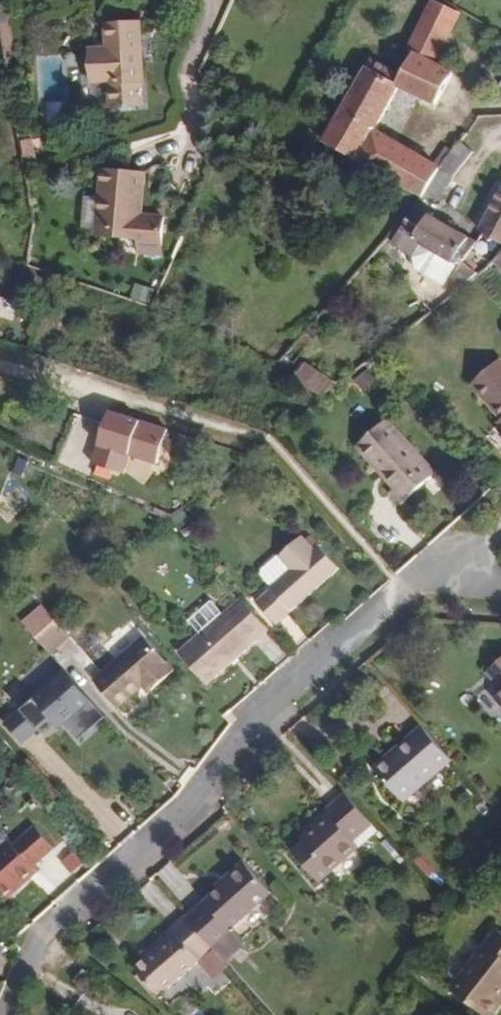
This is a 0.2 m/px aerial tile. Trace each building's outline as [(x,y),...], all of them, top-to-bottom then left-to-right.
[(11,20),(8,0),(0,0),(0,21),(11,20)] [(433,1),(409,50),(414,52),(436,63),(460,14),(433,1)] [(144,82),(141,22),(107,24),(109,48),(109,57),(97,58),(98,82),(100,107),(144,105),(142,82),(144,82)] [(109,48),(91,49),(93,82),(98,82),(97,58),(109,57),(109,48)] [(402,75),(372,58),(323,141),(371,168),(365,178),(376,184),(386,176),(423,198),(441,169),(390,140),(386,147),(370,139),(374,132),(399,87),(436,105),(454,71),(436,63),(414,52),(402,75)] [(386,147),(390,140),(374,132),(370,139),(386,147)] [(445,159),(441,169),(454,177),(473,152),(460,142),(445,159)] [(106,198),(108,170),(103,169),(100,197),(106,198)] [(441,169),(423,198),(440,199),(454,177),(441,169)] [(140,233),(146,173),(108,170),(106,198),(100,197),(100,198),(88,197),(87,217),(98,218),(97,229),(140,233)] [(480,230),(500,242),(500,191),(480,230)] [(411,204),(388,239),(409,252),(452,279),(447,286),(457,293),(482,273),(464,262),(477,242),(455,229),(447,225),(411,204)] [(140,233),(97,229),(97,235),(140,239),(140,233)] [(452,279),(409,252),(414,264),(447,286),(452,279)] [(500,359),(470,386),(500,420),(500,360),(500,359)] [(306,364),(297,383),(324,397),(342,383),(306,364)] [(360,378),(370,392),(384,381),(374,367),(360,378)] [(95,461),(127,472),(134,452),(159,461),(170,427),(113,407),(95,461)] [(390,493),(401,505),(437,473),(388,418),(356,447),(394,489),(390,493)] [(28,460),(19,456),(13,471),(23,474),(28,460)] [(277,624),(340,568),(319,545),(315,549),(303,536),(280,556),(292,570),(272,588),(257,602),(277,624)] [(208,685),(270,630),(241,597),(223,613),(212,601),(190,621),(201,633),(179,652),(208,685)] [(43,606),(25,623),(51,653),(70,637),(43,606)] [(175,671),(144,637),(126,653),(94,681),(118,708),(144,685),(152,678),(158,685),(175,671)] [(488,671),(500,686),(500,660),(488,671)] [(65,671),(6,723),(26,744),(54,720),(63,730),(68,725),(82,740),(107,718),(65,671)] [(144,685),(150,693),(158,685),(152,678),(144,685)] [(404,802),(452,760),(422,726),(397,748),(401,751),(378,772),(404,802)] [(397,748),(374,768),(378,772),(401,751),(397,748)] [(373,823),(346,793),(326,811),(329,815),(319,824),(308,833),(303,838),(306,841),(294,852),(320,881),(359,846),(354,840),(373,823)] [(319,824),(316,820),(305,830),(308,833),(319,824)] [(16,890),(37,872),(33,867),(54,848),(36,826),(14,845),(10,840),(2,848),(0,846),(0,895),(1,895),(12,886),(16,890)] [(229,881),(188,918),(214,948),(225,960),(245,942),(232,928),(271,893),(244,863),(227,878),(229,881)] [(1,895),(5,900),(16,890),(12,886),(1,895)] [(160,996),(214,948),(188,918),(186,916),(172,928),(176,933),(147,958),(135,969),(160,996)] [(172,928),(143,954),(147,958),(176,933),(172,928)] [(500,1003),(500,998),(500,932),(497,929),(451,989),(484,1014),(492,1014),(500,1003)] [(75,981),(83,987),(92,976),(85,969),(75,981)]
